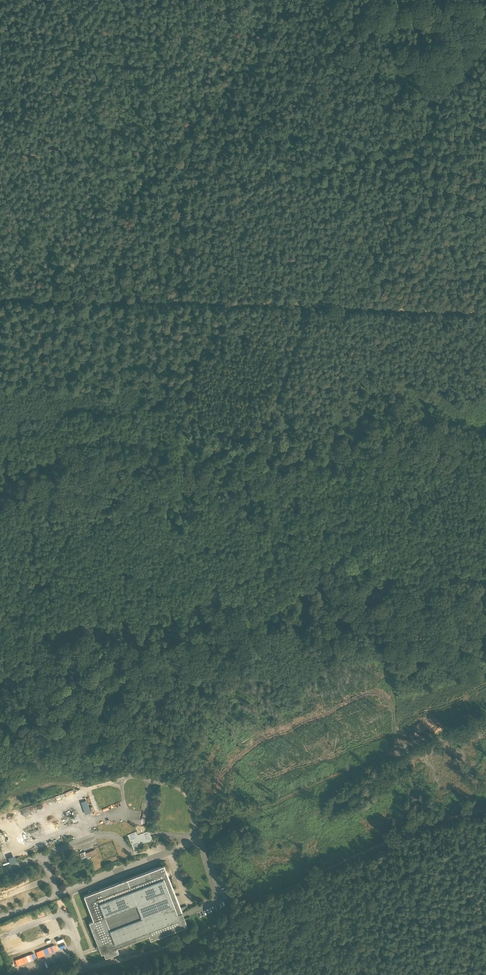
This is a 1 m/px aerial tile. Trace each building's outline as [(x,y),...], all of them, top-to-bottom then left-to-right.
[(138,835),(137,831),(128,835),(134,851),(143,847),(142,845),(153,841),(149,831),(138,835)] [(164,865),(128,879),(132,890),(138,904),(137,904),(142,917),(143,917),(148,931),(125,940),(127,945),(149,936),(151,941),(188,926),(164,865)] [(128,879),(84,896),(94,921),(89,922),(99,947),(101,954),(104,953),(117,948),(127,945),(125,940),(148,931),(143,917),(142,917),(137,904),(138,904),(132,890),(128,879)] [(117,948),(104,953),(106,958),(119,953),(117,948)]
